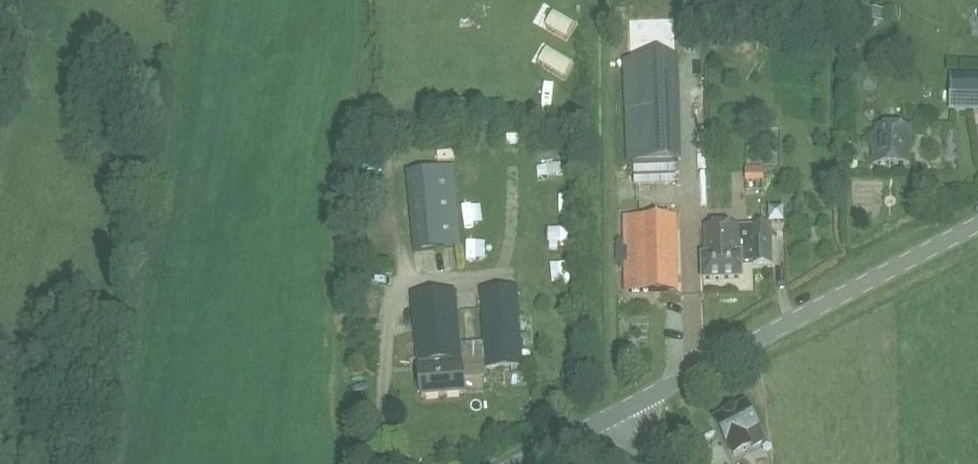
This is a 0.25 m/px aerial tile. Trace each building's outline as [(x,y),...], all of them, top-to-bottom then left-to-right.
[(954,74),(953,113),(977,113),(977,74),(954,74)] [(873,166),(909,167),(909,130),(877,130),(877,143),(874,143),(873,166)] [(765,270),(764,228),(772,228),(771,191),(765,191),(764,168),(763,168),(762,161),(746,161),(746,169),(743,169),(745,228),(707,229),(708,280),(738,279),(738,271),(765,270)] [(404,170),(412,252),(461,247),(453,165),(404,170)] [(628,219),(628,222),(626,222),(628,294),(679,293),(678,217),(628,219)] [(480,293),(485,370),(524,368),(519,290),(480,293)] [(411,296),(418,364),(422,364),(423,373),(420,373),(421,399),(464,396),(462,361),(463,361),(456,293),(411,296)] [(746,408),(716,424),(727,444),(728,444),(735,456),(750,449),(744,435),(757,429),(746,408)]
